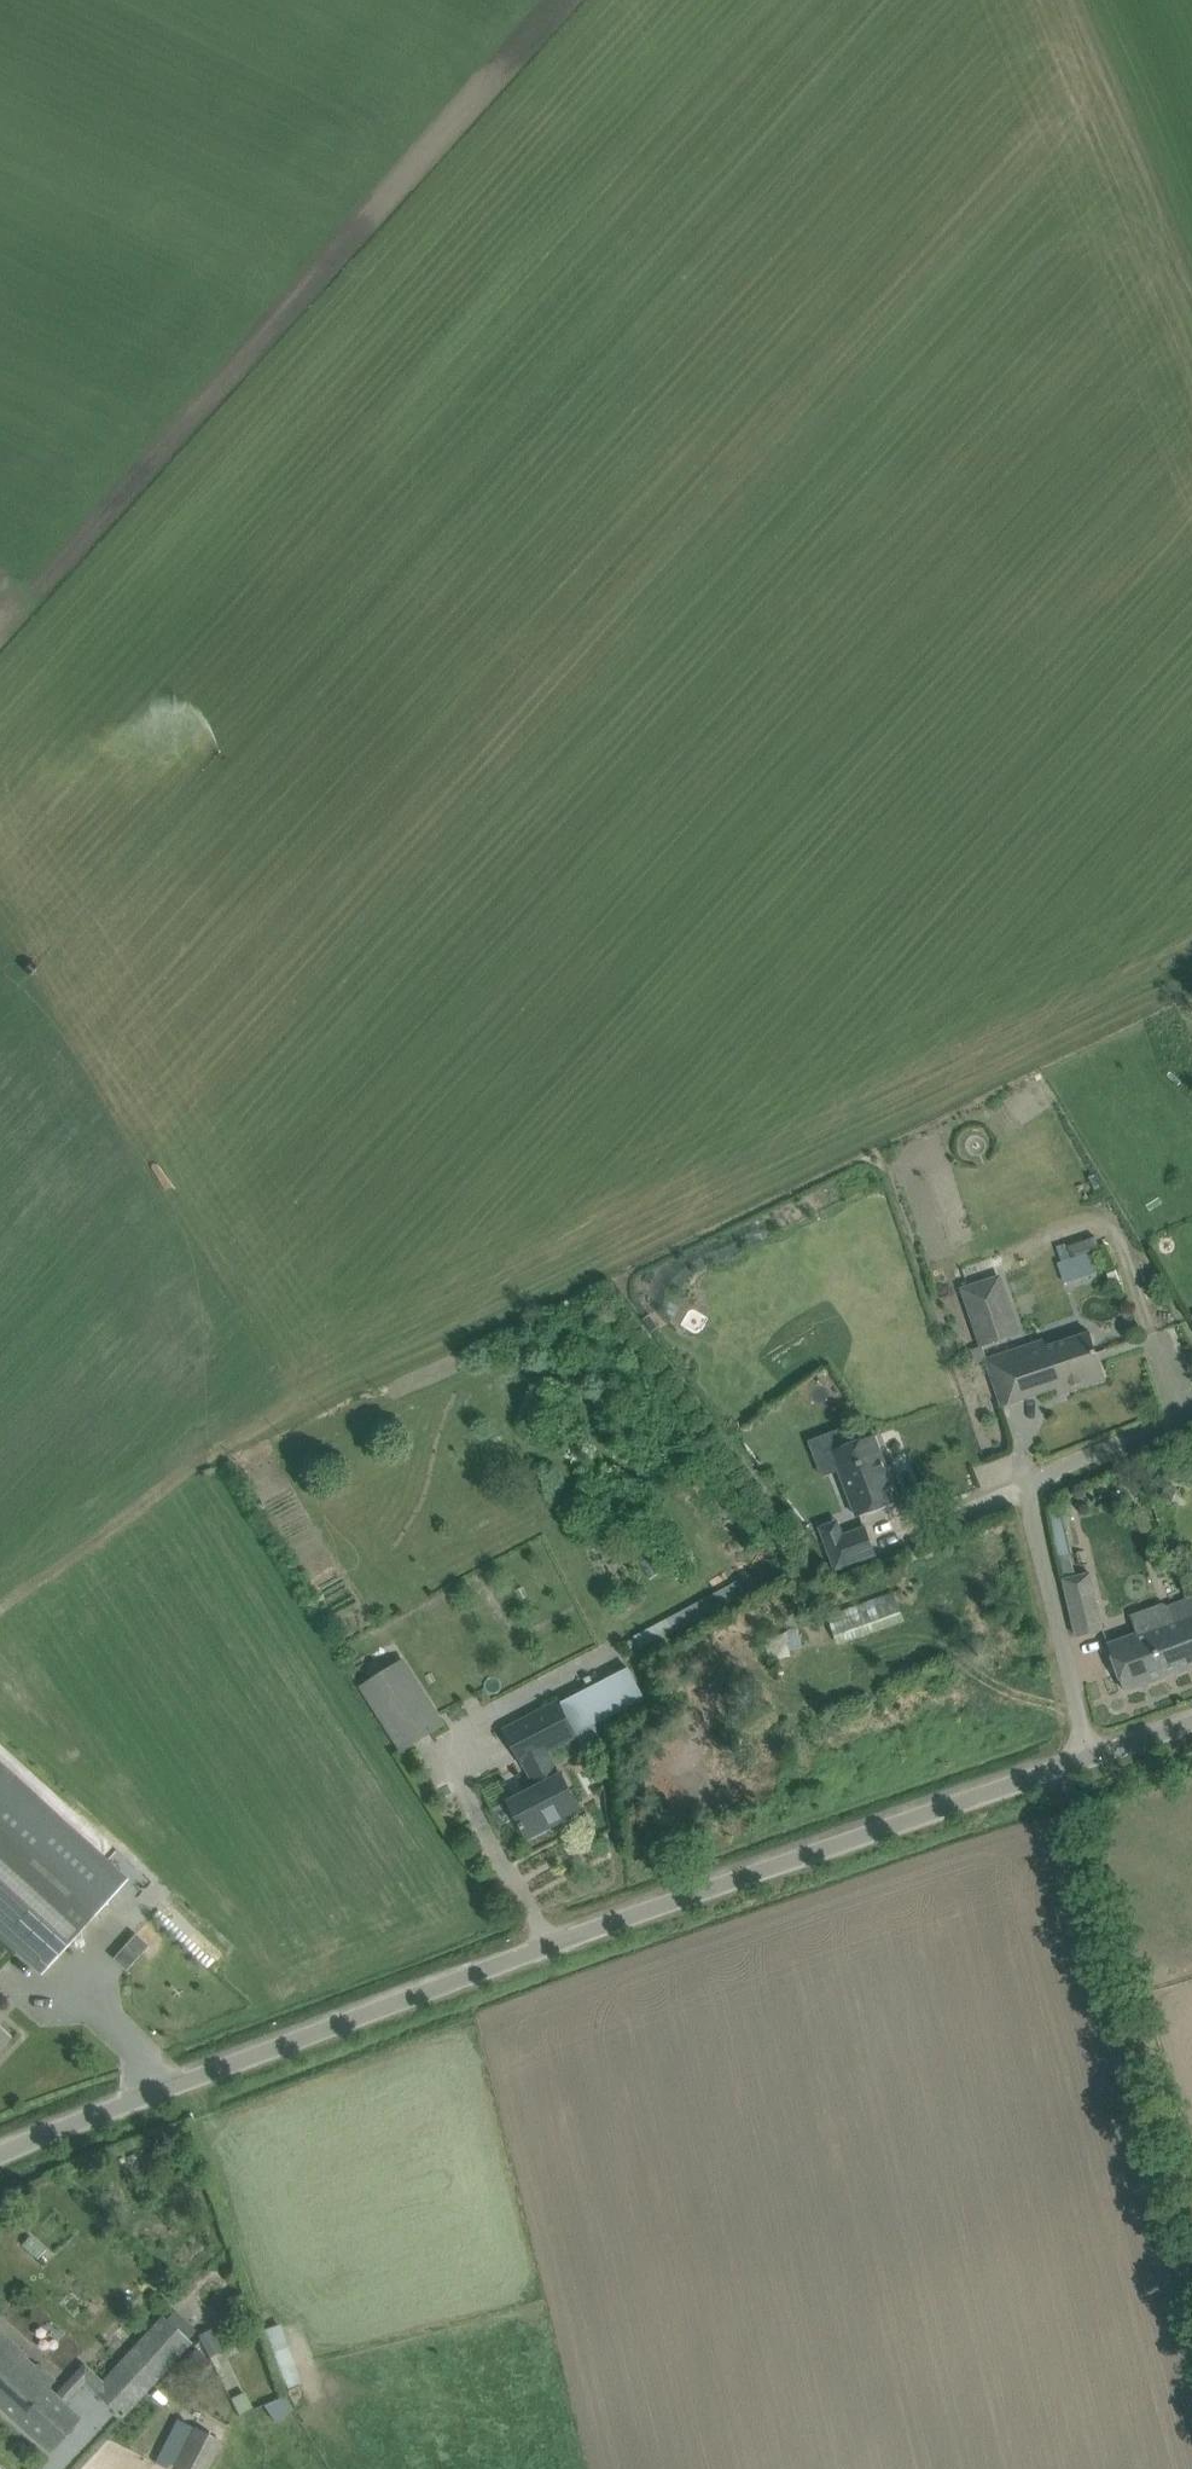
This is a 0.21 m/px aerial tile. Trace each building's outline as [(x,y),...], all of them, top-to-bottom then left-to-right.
[(1089,1251),(1075,1256),(1082,1276),(1096,1272),(1089,1251)] [(983,1346),(1019,1334),(1000,1277),(964,1289),(983,1346)] [(1067,1384),(1070,1391),(1106,1379),(1097,1353),(1090,1333),(1046,1348),(1044,1341),(987,1360),(988,1362),(992,1375),(1003,1406),(1058,1387),(1067,1384)] [(899,1501),(874,1435),(833,1451),(857,1517),(899,1501)] [(1058,1503),(1049,1506),(1051,1520),(1059,1556),(1064,1578),(1064,1579),(1077,1636),(1104,1630),(1091,1573),(1077,1577),(1075,1577),(1070,1554),(1058,1503)] [(865,1527),(825,1541),(835,1570),(875,1555),(865,1527)] [(838,1646),(904,1622),(894,1592),(828,1616),(838,1646)] [(1188,1600),(1168,1607),(1173,1621),(1109,1644),(1126,1691),(1191,1668),(1191,1610),(1188,1600)] [(771,1658),(804,1649),(797,1627),(765,1637),(771,1658)] [(401,1753),(445,1725),(403,1660),(359,1688),(401,1753)] [(582,1810),(571,1789),(563,1774),(561,1775),(548,1751),(577,1736),(576,1733),(645,1697),(631,1671),(562,1707),(559,1702),(505,1730),(523,1764),(525,1763),(538,1787),(494,1810),(502,1826),(518,1817),(528,1838),(582,1810)] [(44,1972),(104,1905),(117,1891),(123,1885),(0,1773),(0,1932),(44,1972)] [(125,1945),(138,1957),(141,1954),(149,1945),(136,1933),(125,1945)] [(139,2342),(125,2358),(103,2383),(83,2365),(57,2395),(49,2388),(54,2382),(17,2348),(0,2333),(0,2406),(50,2451),(66,2433),(79,2418),(64,2405),(85,2382),(124,2418),(191,2343),(164,2319),(162,2317),(139,2342)] [(283,2322),(266,2327),(283,2387),(300,2382),(283,2322)] [(208,2357),(222,2350),(213,2331),(199,2338),(208,2357)] [(240,2416),(254,2409),(245,2391),(231,2398),(240,2416)] [(221,2441),(178,2420),(156,2463),(168,2468),(207,2468),(221,2441)]
